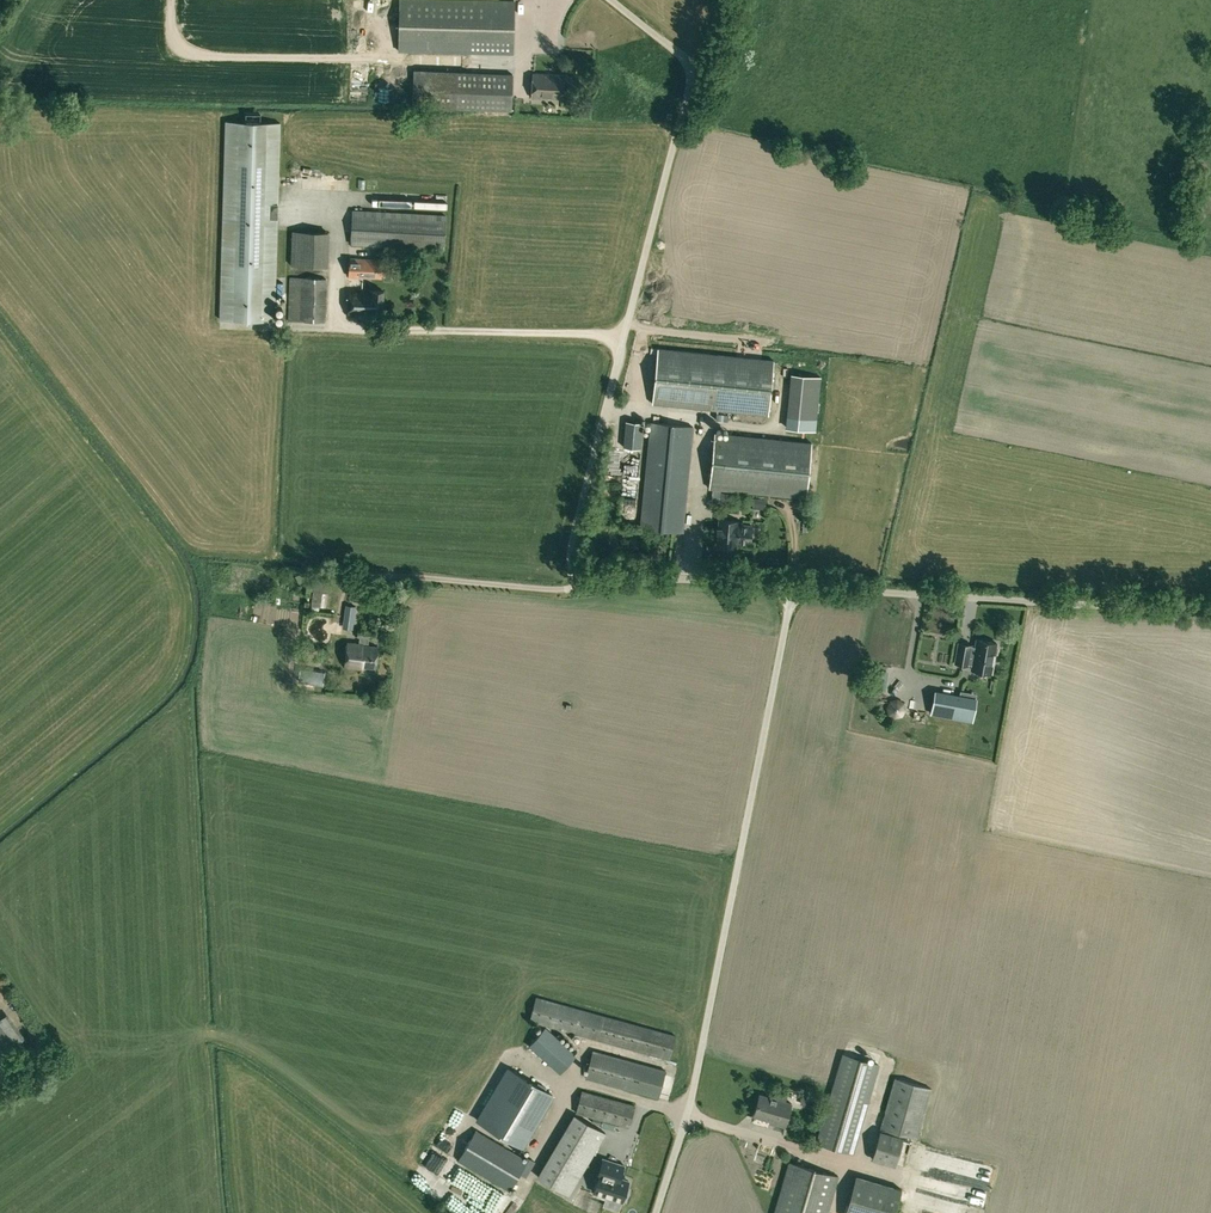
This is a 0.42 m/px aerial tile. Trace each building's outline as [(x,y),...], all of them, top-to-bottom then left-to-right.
[(398,50),(513,52),(515,0),(399,0),(398,50)] [(511,74),(413,70),(412,107),(510,111),(511,74)] [(563,99),(564,75),(532,73),(531,97),(563,99)] [(575,106),(575,115),(589,116),(589,106),(575,106)] [(225,121),(222,232),(219,318),(219,320),(275,321),(280,122),(225,121)] [(352,209),(350,244),(444,250),(446,214),(352,209)] [(332,227),(295,227),(295,263),(332,263),(332,227)] [(348,276),(385,278),(392,279),(393,266),(385,265),(386,259),(349,258),(348,276)] [(290,279),(289,321),(325,322),(326,280),(290,279)] [(349,289),(348,315),(384,316),(385,290),(349,289)] [(767,413),(773,359),(657,348),(652,402),(767,413)] [(791,373),(786,417),(817,420),(821,376),(791,373)] [(642,421),(625,420),(623,445),(639,447),(642,421)] [(639,527),(683,532),(693,426),(650,421),(639,527)] [(712,489),(721,489),(806,498),(812,442),(715,432),(709,488),(712,489)] [(737,524),(737,522),(720,520),(717,544),(734,546),(735,541),(749,542),(751,525),(737,524)] [(328,601),(329,587),(317,586),(316,600),(328,601)] [(364,603),(372,604),(373,590),(365,589),(364,603)] [(346,604),(344,622),(354,623),(357,605),(346,604)] [(913,633),(915,619),(907,617),(904,631),(913,633)] [(368,645),(368,644),(368,638),(372,638),(372,630),(357,628),(357,637),(360,637),(359,643),(347,641),(344,665),(365,667),(365,666),(376,667),(378,646),(368,645)] [(976,639),(975,646),(971,645),(958,642),(955,662),(968,664),(972,664),(971,669),(991,672),(994,654),(997,653),(998,647),(996,646),(996,643),(976,639)] [(322,684),(325,671),(300,667),(298,680),(322,684)] [(972,719),(975,705),(967,703),(968,697),(959,695),(935,691),(931,712),(972,719)] [(889,713),(895,716),(901,714),(904,709),(902,702),(898,699),(890,701),(888,707),(889,713)] [(669,1059),(675,1035),(536,997),(529,1020),(669,1059)] [(18,1042),(25,1037),(7,1013),(1,1017),(0,1018),(0,1040),(7,1050),(15,1044),(18,1042)] [(533,1050),(559,1073),(577,1054),(545,1026),(529,1045),(528,1045),(533,1050)] [(659,1093),(665,1070),(592,1050),(586,1074),(659,1093)] [(823,1118),(816,1142),(855,1153),(861,1129),(864,1120),(866,1111),(880,1063),(842,1052),(830,1093),(823,1118)] [(554,1098),(510,1072),(479,1123),(523,1150),(554,1098)] [(894,1078),(880,1127),(915,1138),(930,1088),(894,1078)] [(759,1093),(753,1115),(770,1120),(769,1123),(784,1127),(791,1102),(784,1100),(785,1094),(770,1090),(768,1096),(759,1093)] [(629,1127),(635,1105),(582,1091),(576,1112),(629,1127)] [(822,1100),(803,1094),(800,1103),(819,1109),(822,1100)] [(574,1114),(538,1176),(569,1194),(605,1132),(574,1114)] [(519,1173),(525,1177),(533,1164),(476,1130),(458,1160),(509,1190),(519,1173)] [(879,1130),(872,1158),(894,1164),(901,1137),(879,1130)] [(995,1178),(998,1160),(964,1154),(963,1161),(937,1156),(935,1166),(995,1178)] [(597,1176),(598,1176),(593,1191),(597,1193),(597,1195),(604,1198),(605,1195),(622,1201),(623,1198),(625,1199),(628,1192),(625,1191),(628,1180),(620,1177),(624,1165),(607,1159),(607,1160),(603,1159),(597,1176)] [(789,1162),(774,1212),(827,1212),(838,1176),(789,1162)] [(844,1212),(894,1212),(901,1189),(855,1176),(844,1212)] [(985,1200),(930,1187),(927,1201),(954,1207),(956,1199),(975,1204),(974,1208),(982,1210),(985,1200)]
